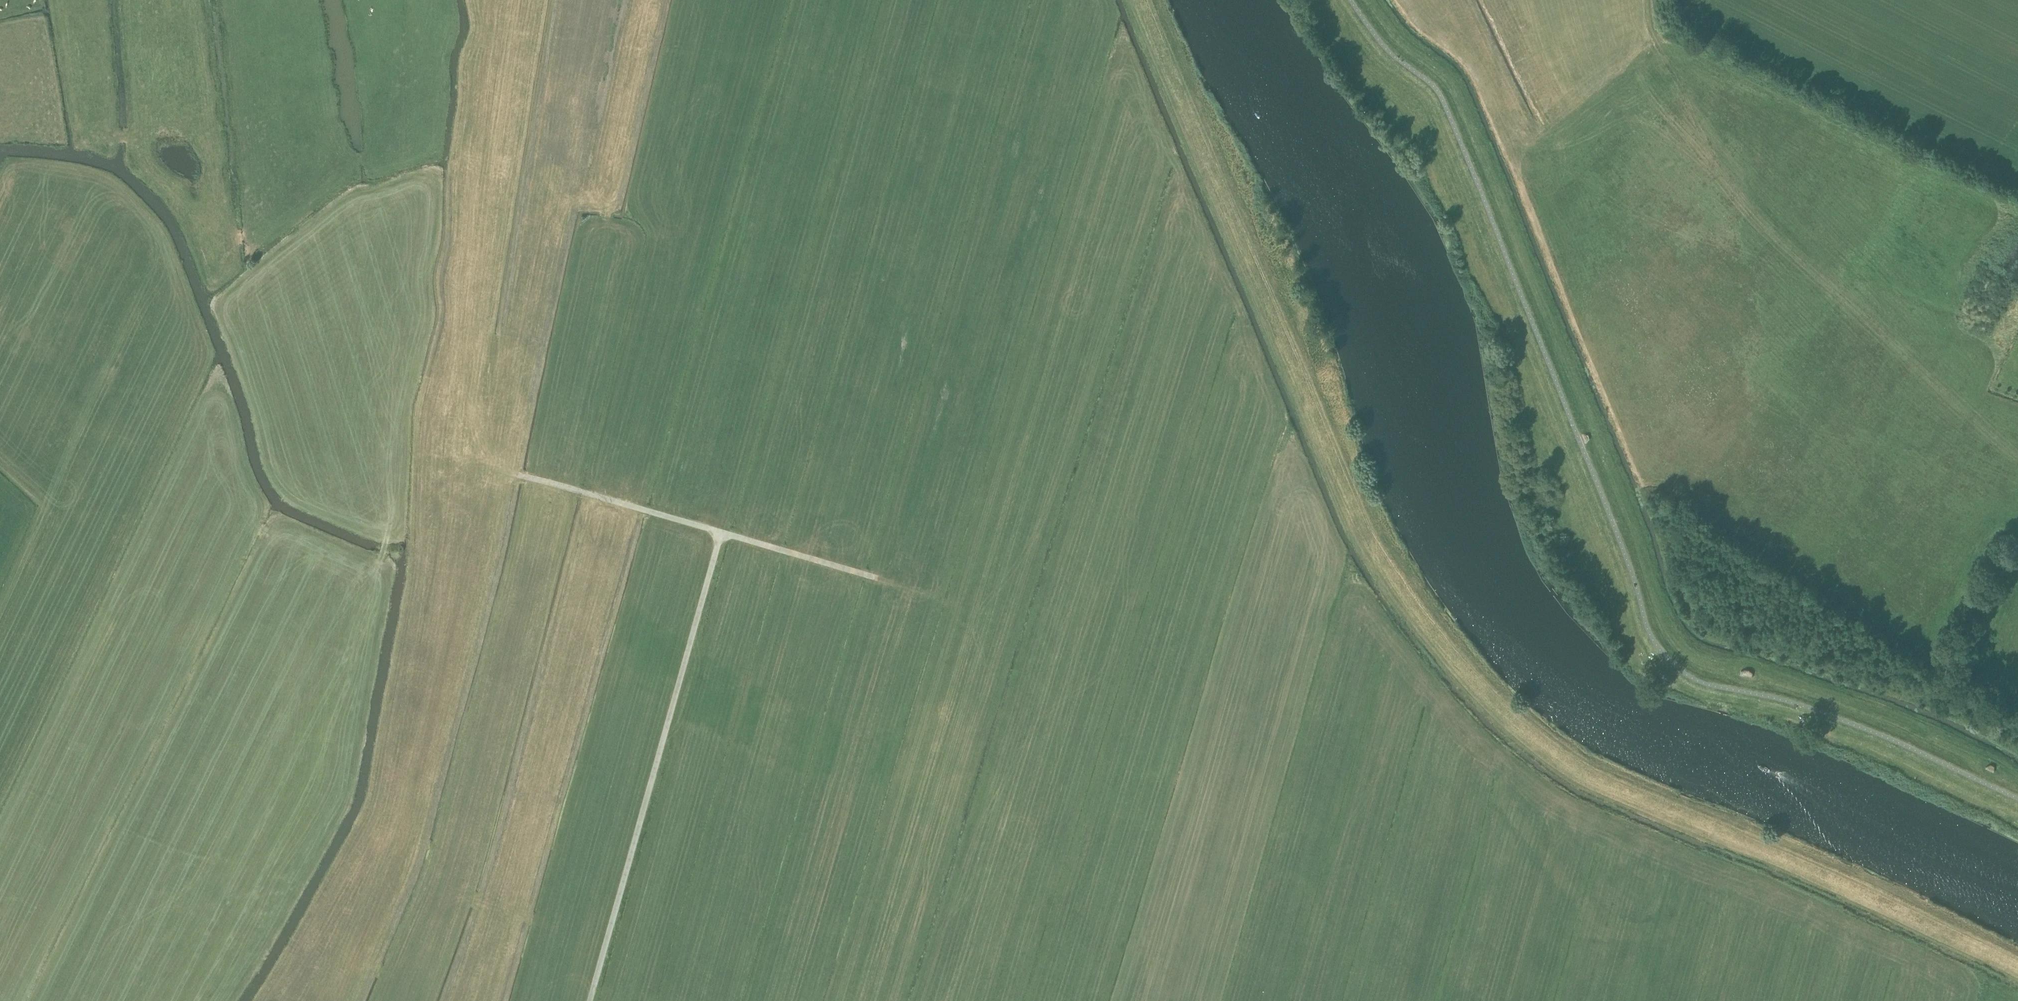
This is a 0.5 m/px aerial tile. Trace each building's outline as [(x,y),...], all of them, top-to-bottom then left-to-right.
[(1588,443),(1590,438),(1589,434),(1583,434),(1582,434),(1585,444),(1588,443)] [(1753,677),(1753,672),(1749,669),(1745,669),(1741,670),(1741,675),(1753,677)]
